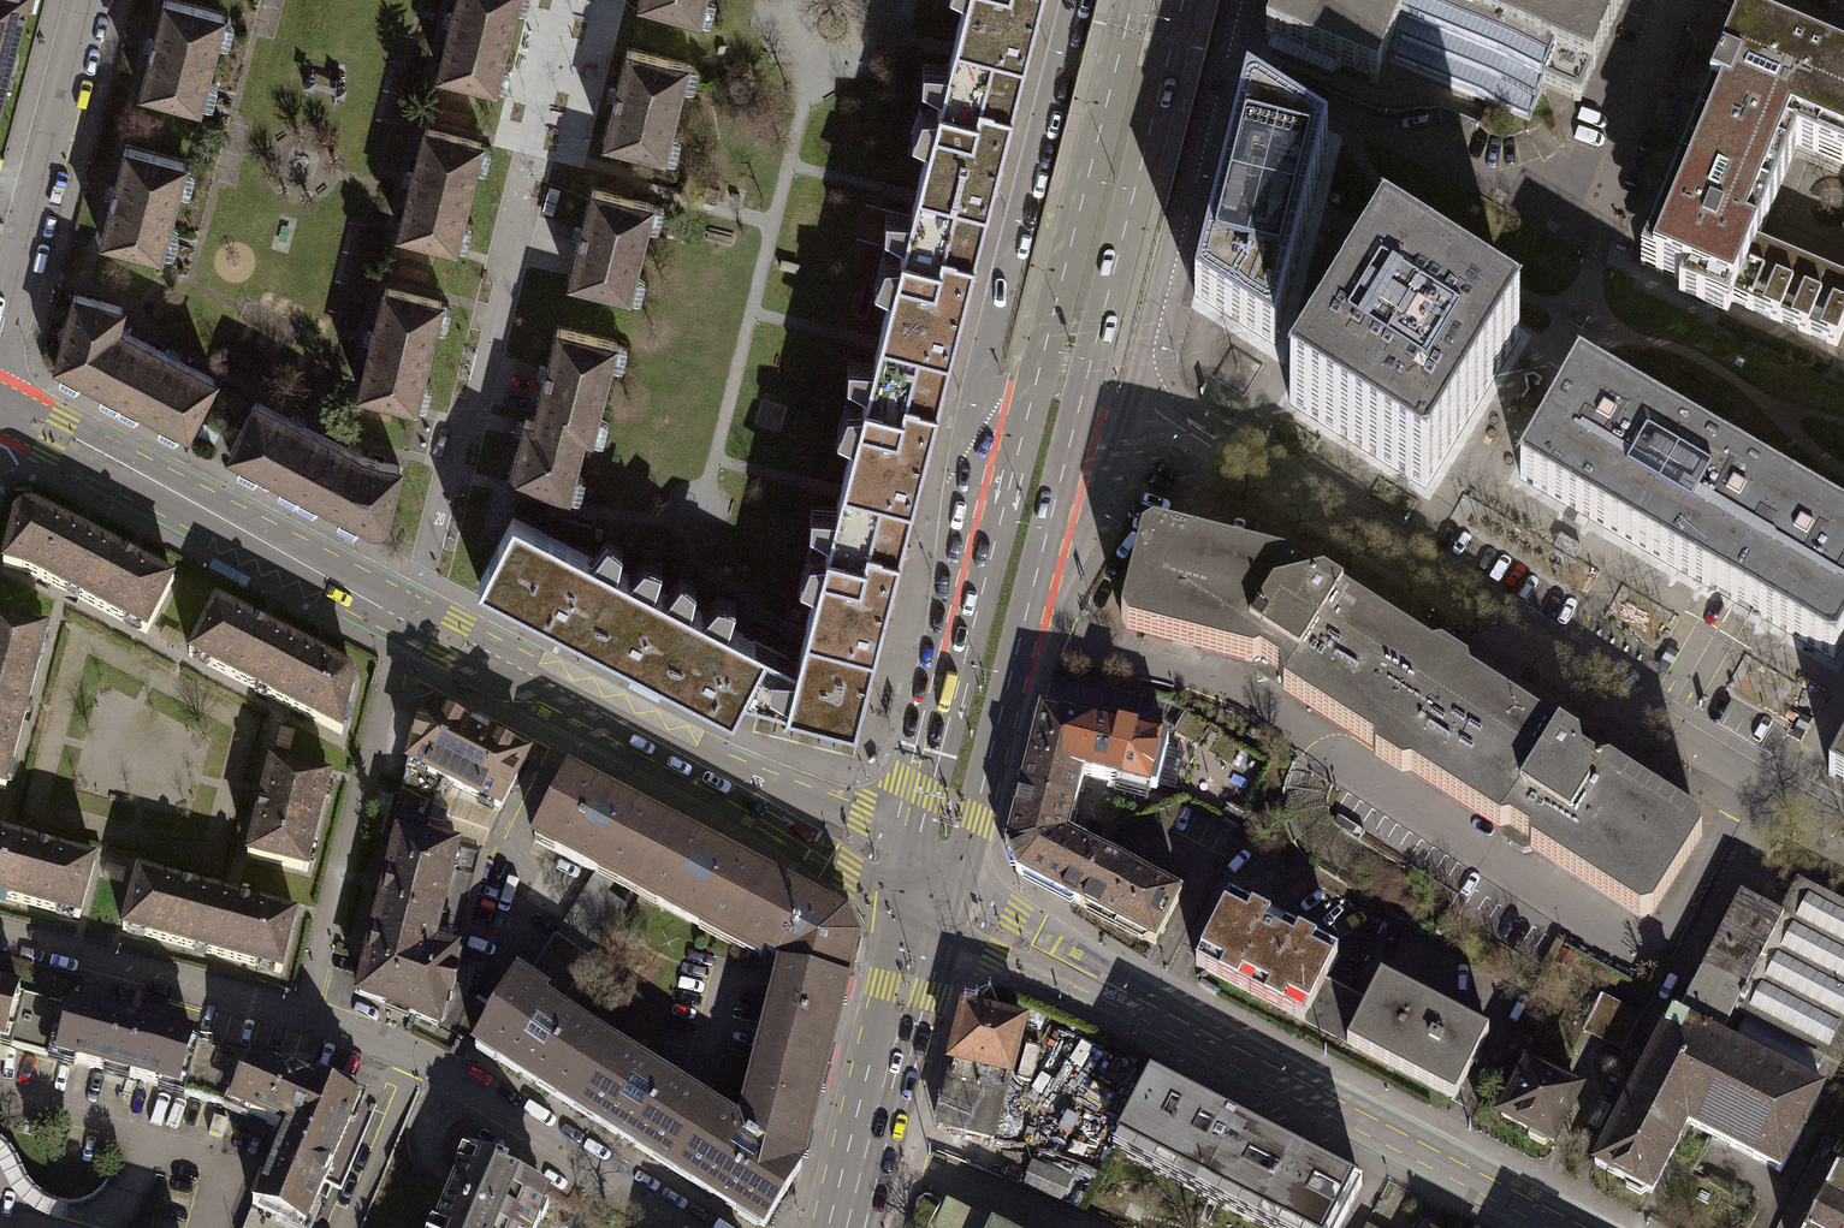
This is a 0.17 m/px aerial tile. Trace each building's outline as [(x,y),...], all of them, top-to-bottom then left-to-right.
[(9,69),(27,0),(0,0),(0,67),(9,69)] [(165,0),(164,0),(152,46),(139,93),(199,109),(224,15),(165,0)] [(454,13),(453,12),(449,29),(450,30),(439,73),(495,88),(517,0),(457,0),(454,13)] [(639,4),(699,19),(704,0),(640,0),(639,4)] [(939,101),(977,111),(974,123),(1006,131),(1039,0),(964,0),(939,101)] [(1266,38),(1377,85),(1387,61),(1529,120),(1543,87),(1580,103),(1623,0),(1282,0),(1266,38)] [(1740,28),(1640,264),(1684,283),(1679,296),(1727,316),(1733,303),(1837,347),(1843,330),(1843,283),(1757,246),(1797,150),(1843,170),(1843,71),(1740,28)] [(688,65),(628,49),(604,143),(665,158),(688,65)] [(0,67),(0,103),(9,69),(0,67)] [(1327,141),(1247,91),(1221,193),(1195,295),(1275,345),(1327,141)] [(971,267),(1006,131),(974,123),(977,111),(939,101),(901,249),(971,267)] [(481,142),(425,128),(414,171),(413,171),(409,188),(410,189),(399,233),(455,247),(481,142)] [(113,194),(100,241),(161,257),(185,163),(125,148),(113,194)] [(653,204),(593,188),(569,282),(630,297),(653,204)] [(899,418),(931,426),(971,267),(901,249),(864,396),(902,405),(899,418)] [(1519,338),(1383,253),(1289,403),(1425,488),(1519,338)] [(370,348),(359,392),(415,406),(441,301),(385,287),(374,331),(373,331),(369,348),(370,348)] [(81,377),(98,386),(125,333),(117,328),(122,307),(74,294),(56,364),(63,368),(59,375),(59,378),(75,386),(77,384),(81,377)] [(534,421),(534,422),(584,435),(584,437),(592,439),(617,342),(557,327),(534,421)] [(125,333),(98,386),(103,388),(100,395),(99,399),(115,407),(118,405),(118,409),(133,417),(137,414),(140,408),(162,419),(158,426),(158,430),(174,438),(176,435),(177,435),(180,428),(187,432),(215,379),(125,333)] [(1635,544),(1694,442),(1579,376),(1520,479),(1635,544)] [(894,573),(931,426),(899,418),(902,405),(864,396),(827,543),(865,552),(862,565),(894,573)] [(321,501),(348,449),(256,401),(229,453),(241,460),(238,467),(237,471),(253,479),(256,476),(260,469),(282,481),(278,488),(278,492),(294,500),(297,497),(297,501),(312,509),(315,507),(319,500),(321,501)] [(584,435),(534,422),(534,421),(525,418),(510,480),(569,495),(584,437),(584,435)] [(1733,601),(1793,498),(1694,442),(1635,544),(1733,601)] [(386,520),(400,466),(361,456),(348,449),(321,501),(342,512),(338,519),(338,523),(353,530),(356,528),(360,521),(372,527),(376,528),(380,527),(383,525),(386,520)] [(1843,642),(1843,528),(1793,498),(1733,601),(1834,659),(1843,642)] [(58,588),(85,535),(35,510),(29,509),(23,511),(19,514),(15,519),(3,566),(27,572),(58,588)] [(607,563),(513,515),(478,582),(589,639),(602,615),(584,606),(607,563)] [(1283,691),(1341,600),(1324,588),(1314,590),(1294,577),(1293,569),(1153,533),(1142,540),(1121,621),(1127,633),(1253,665),(1259,662),(1279,674),(1283,691)] [(145,634),(174,581),(85,535),(58,588),(145,634)] [(756,694),(856,720),(894,573),(862,565),(865,552),(827,543),(797,660),(767,645),(756,694)] [(680,600),(607,563),(584,606),(602,615),(589,639),(663,677),(676,653),(658,644),(680,600)] [(767,645),(680,600),(658,644),(676,653),(663,677),(733,714),(744,692),(756,694),(767,645)] [(1432,657),(1341,600),(1283,691),(1283,693),(1373,750),(1375,759),(1401,775),(1410,774),(1500,831),(1509,829),(1529,842),(1531,850),(1640,919),(1652,917),(1701,840),(1699,826),(1609,770),(1600,771),(1580,759),(1578,750),(1469,681),(1468,672),(1441,655),(1432,657)] [(305,649),(216,603),(189,656),(278,701),(305,649)] [(21,728),(47,632),(0,620),(0,723),(21,728)] [(347,671),(305,649),(278,701),(342,735),(355,685),(354,680),(353,676),(351,673),(347,671)] [(489,837),(498,814),(509,792),(528,756),(435,708),(420,713),(389,837),(398,839),(398,838),(422,844),(450,826),(489,837)] [(1162,742),(1163,740),(1041,710),(1019,794),(1073,807),(1075,808),(1084,775),(1150,792),(1150,790),(1156,791),(1168,744),(1162,742)] [(0,723),(0,788),(5,790),(21,728),(0,723)] [(1829,775),(1843,783),(1843,746),(1829,775)] [(330,779),(270,764),(247,857),(307,872),(330,779)] [(671,830),(568,777),(534,842),(598,875),(601,870),(640,890),(671,830)] [(1079,905),(1106,855),(1106,854),(1085,843),(1066,833),(1073,807),(1019,794),(1006,847),(1017,874),(1079,905)] [(374,935),(455,955),(480,857),(489,837),(450,826),(422,844),(398,838),(398,839),(374,935)] [(773,883),(671,830),(640,890),(658,899),(656,905),(700,928),(703,922),(742,942),(773,883)] [(95,862),(0,836),(0,897),(80,919),(95,862)] [(1106,855),(1079,905),(1155,944),(1182,894),(1106,855)] [(219,956),(234,899),(138,873),(122,930),(219,956)] [(627,904),(591,882),(556,938),(591,960),(627,904)] [(856,945),(845,920),(773,883),(742,942),(763,953),(765,950),(787,961),(784,971),(845,987),(856,945)] [(1679,1017),(1674,1015),(1634,1093),(1632,1092),(1631,1095),(1688,1124),(1781,1174),(1825,1089),(1843,1051),(1843,911),(1800,888),(1784,919),(1741,897),(1679,1017)] [(281,973),(296,916),(234,899),(219,956),(281,973)] [(1338,956),(1230,901),(1196,965),(1304,1021),(1326,979),(1338,956)] [(446,991),(455,955),(374,935),(359,995),(398,1009),(437,1026),(446,991)] [(557,1014),(591,960),(556,938),(526,986),(546,999),(542,1004),(557,1014)] [(738,1129),(799,1167),(841,1003),(845,987),(784,971),(780,988),(778,994),(780,995),(750,1114),(742,1112),(739,1127),(738,1129)] [(1489,1034),(1381,978),(1369,1001),(1347,1043),(1347,1044),(1455,1100),(1489,1034)] [(1348,990),(1326,979),(1304,1021),(1326,1032),(1348,990)] [(475,1047),(575,1110),(614,1049),(557,1014),(542,1004),(546,999),(526,986),(517,981),(496,1014),(476,1046),(475,1047)] [(6,1045),(20,990),(0,985),(0,1043),(6,1045)] [(6,1045),(31,1051),(45,997),(20,990),(6,1045)] [(1369,1001),(1348,990),(1326,1032),(1347,1043),(1369,1001)] [(437,1026),(456,1035),(472,998),(446,991),(437,1026)] [(1642,1016),(1601,995),(1584,1027),(1626,1048),(1642,1016)] [(71,1004),(45,997),(31,1051),(56,1058),(71,1004)] [(472,998),(456,1035),(476,1046),(496,1014),(472,998)] [(123,1018),(71,1004),(56,1058),(179,1091),(193,1037),(141,1023),(142,1021),(123,1016),(123,1018)] [(1023,1023),(964,1009),(958,1033),(951,1062),(954,1063),(1010,1077),(1023,1023)] [(194,1036),(193,1037),(179,1091),(178,1092),(233,1109),(284,1131),(286,1131),(308,1077),(308,1076),(291,1069),(290,1071),(252,1055),(194,1036)] [(575,1110),(673,1171),(712,1110),(614,1049),(575,1110)] [(1010,1077),(954,1063),(937,1127),(993,1141),(1010,1077)] [(1544,1076),(1527,1067),(1501,1116),(1529,1131),(1529,1138),(1543,1145),(1549,1141),(1553,1143),(1578,1094),(1561,1086),(1562,1083),(1545,1074),(1544,1076)] [(1362,1186),(1149,1076),(1116,1140),(1287,1227),(1340,1227),(1362,1186)] [(253,1208),(303,1227),(305,1227),(324,1182),(325,1183),(333,1164),(331,1164),(358,1098),(308,1077),(286,1131),(284,1131),(253,1208)] [(1688,1124),(1631,1095),(1595,1164),(1627,1180),(1627,1187),(1641,1195),(1647,1191),(1652,1193),(1688,1124)] [(799,1167),(738,1129),(739,1127),(712,1110),(673,1171),(764,1227),(801,1168),(799,1167)] [(540,1220),(535,1218),(544,1195),(524,1186),(525,1183),(504,1175),(506,1171),(496,1167),(497,1166),(479,1158),(474,1172),(465,1169),(441,1227),(537,1227),(540,1220)] [(1070,1180),(1032,1165),(1024,1186),(1061,1201),(1070,1180)] [(1837,1173),(1809,1227),(1843,1227),(1843,1177),(1837,1173)] [(963,1213),(947,1205),(936,1227),(956,1227),(963,1213)] [(253,1208),(244,1227),(303,1227),(253,1208)] [(963,1213),(956,1227),(991,1227),(963,1213)]
